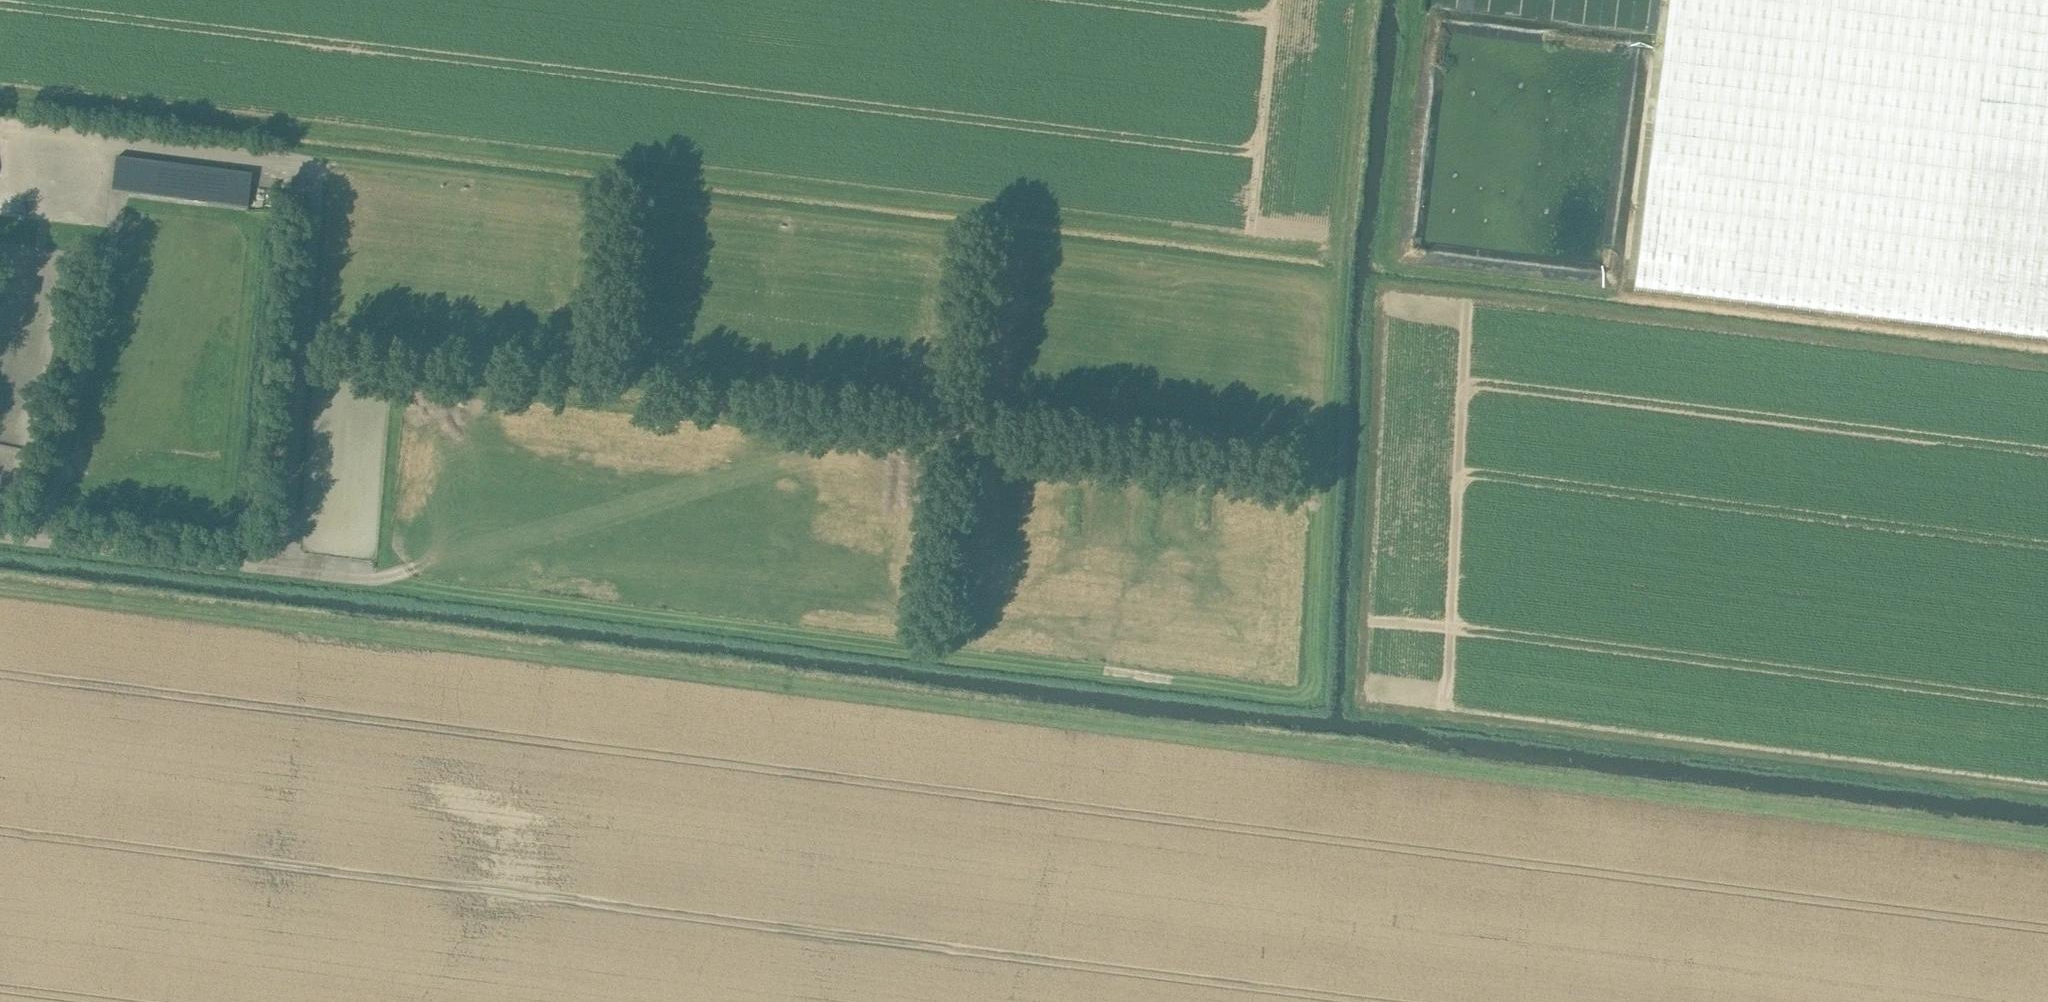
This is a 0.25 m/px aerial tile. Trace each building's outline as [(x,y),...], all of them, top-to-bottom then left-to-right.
[(1634,290),(2047,340),(2047,0),(1669,0),(1662,56),(1634,290)] [(190,201),(194,168),(117,158),(112,191),(190,201)]
